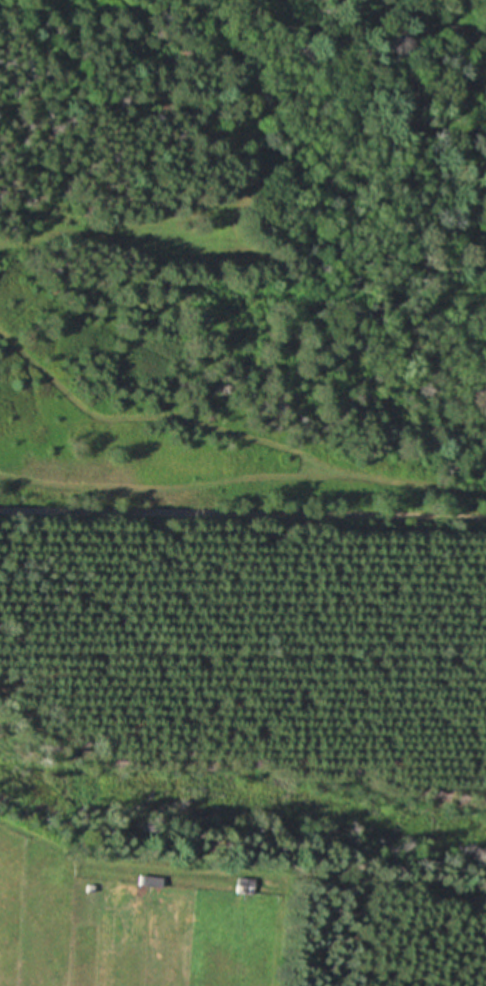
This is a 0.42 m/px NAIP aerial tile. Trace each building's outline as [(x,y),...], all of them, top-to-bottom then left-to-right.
[(162,878),(139,876),(138,886),(161,887),(162,878)]
